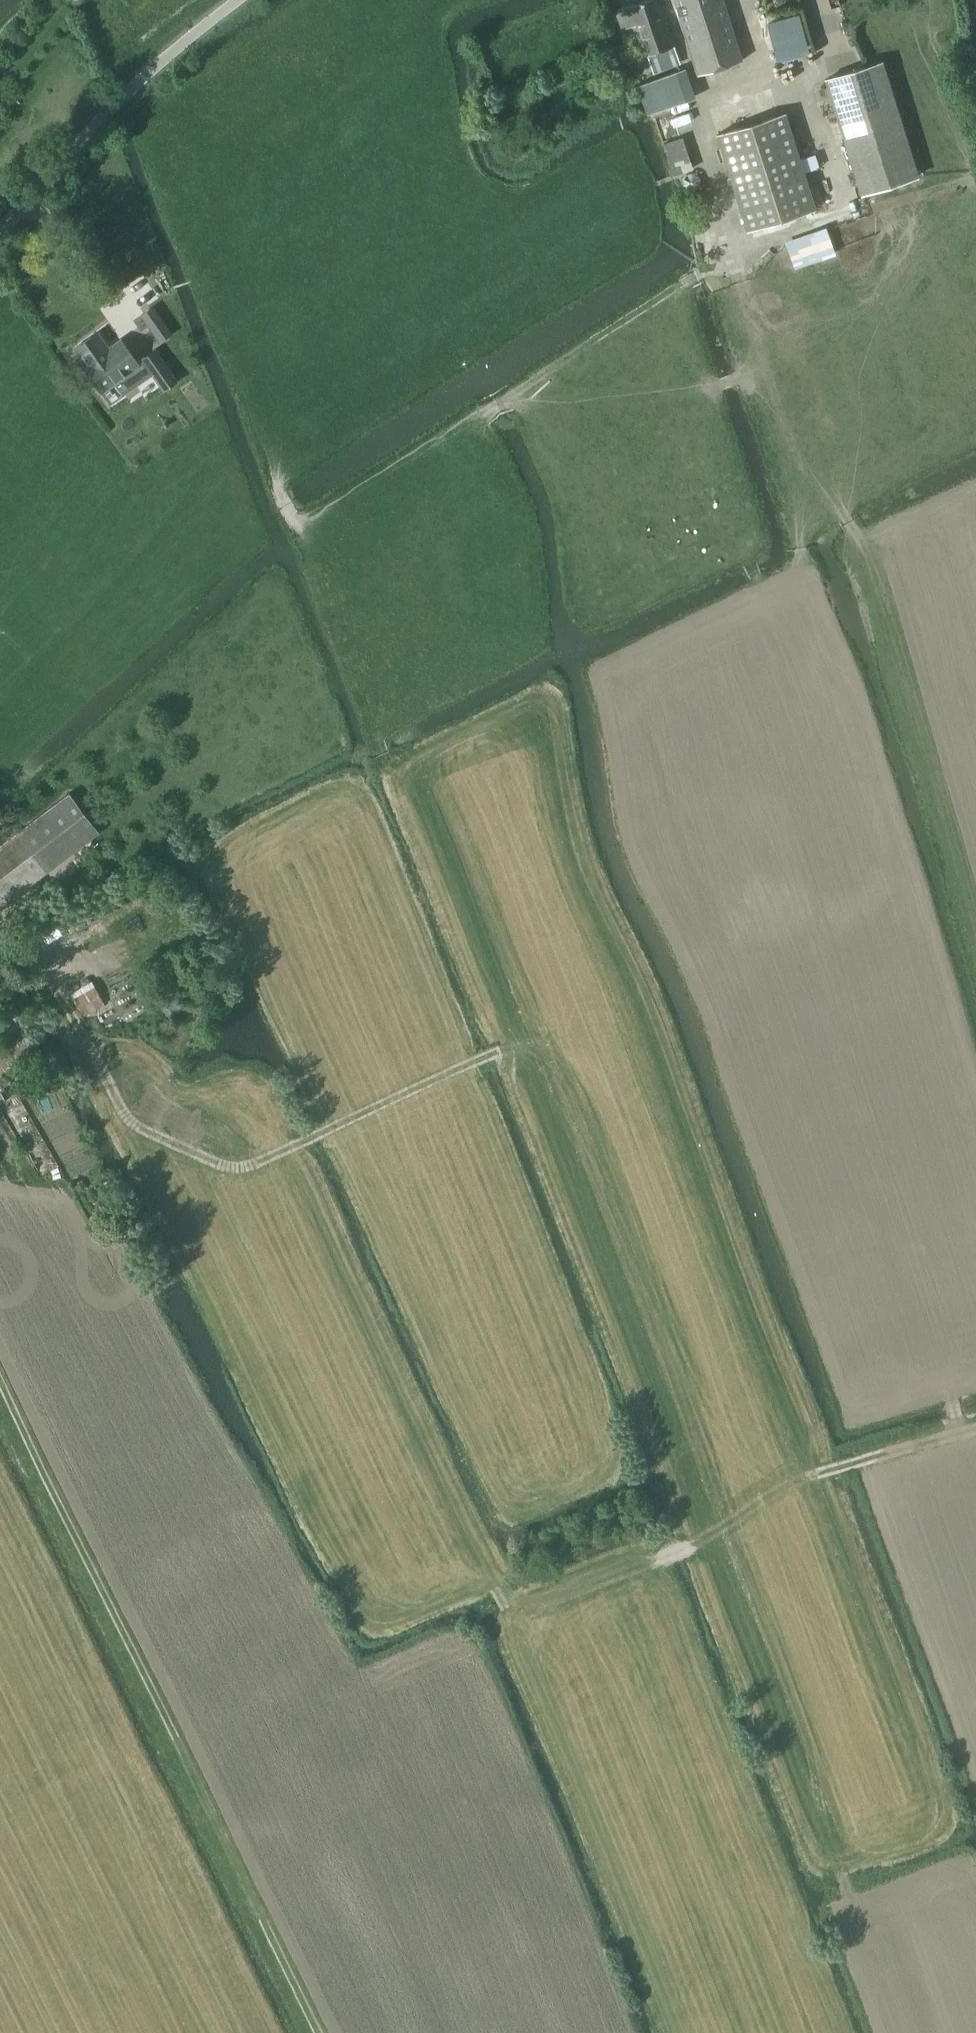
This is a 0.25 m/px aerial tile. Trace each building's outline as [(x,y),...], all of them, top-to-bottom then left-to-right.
[(674,45),(658,0),(643,0),(615,10),(621,29),(633,26),(644,56),(646,55),(653,73),(680,63),(673,45),(674,45)] [(741,61),(722,0),(674,0),(697,75),(741,61)] [(860,195),(919,177),(883,60),(824,78),(860,195)] [(647,115),(685,101),(675,71),(637,85),(647,115)] [(747,230),(815,208),(785,113),(716,135),(747,230)] [(673,175),(692,169),(682,137),(662,144),(673,175)] [(826,227),(784,242),(794,269),(836,254),(826,227)] [(153,307),(142,315),(161,340),(171,332),(153,307)] [(96,332),(73,348),(85,364),(83,366),(101,391),(114,381),(121,391),(149,372),(162,390),(176,381),(154,350),(141,359),(142,361),(138,364),(120,340),(108,348),(96,332)] [(17,832),(0,845),(0,907),(46,871),(98,831),(69,793),(17,832)]
